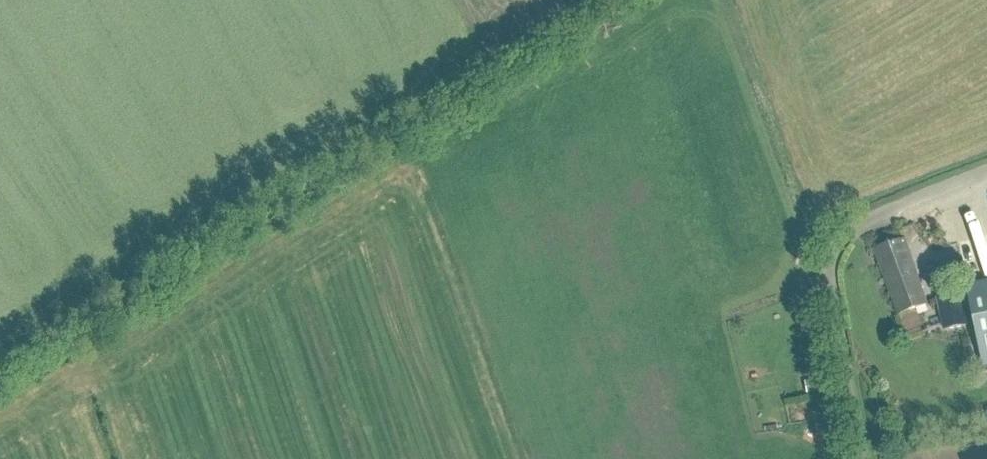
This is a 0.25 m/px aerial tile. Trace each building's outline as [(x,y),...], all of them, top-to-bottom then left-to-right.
[(904,241),(873,253),(898,318),(917,311),(929,306),(904,241)] [(967,291),(984,369),(986,368),(986,287),(967,291)] [(960,296),(935,301),(941,332),(966,327),(960,296)]
